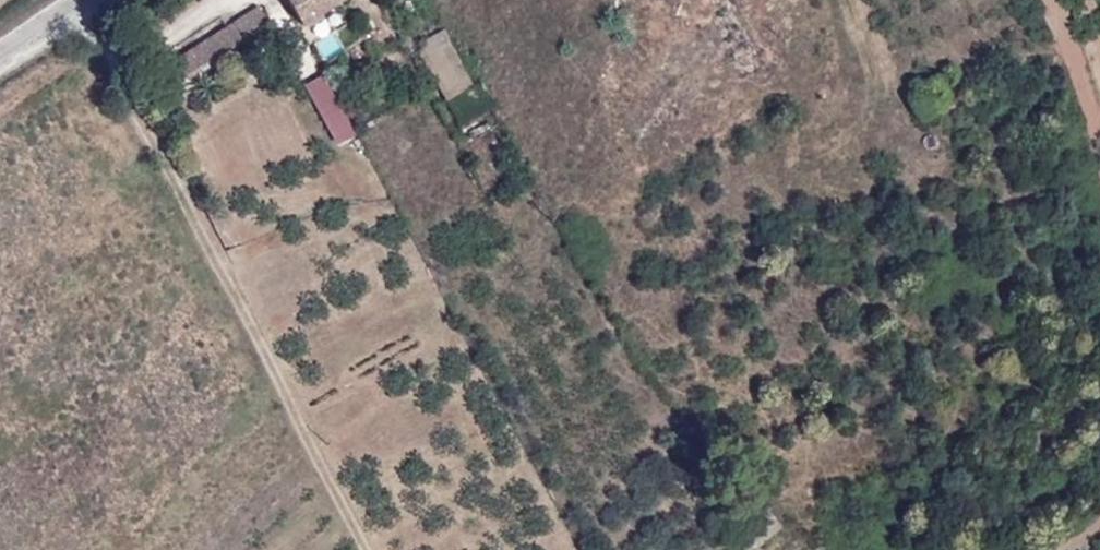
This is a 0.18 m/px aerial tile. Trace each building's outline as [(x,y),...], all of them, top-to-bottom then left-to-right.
[(336,4),(334,0),(289,0),(303,25),(336,4)] [(188,76),(274,24),(260,2),(175,53),(188,76)] [(340,141),(359,131),(326,70),(307,80),(340,141)]
